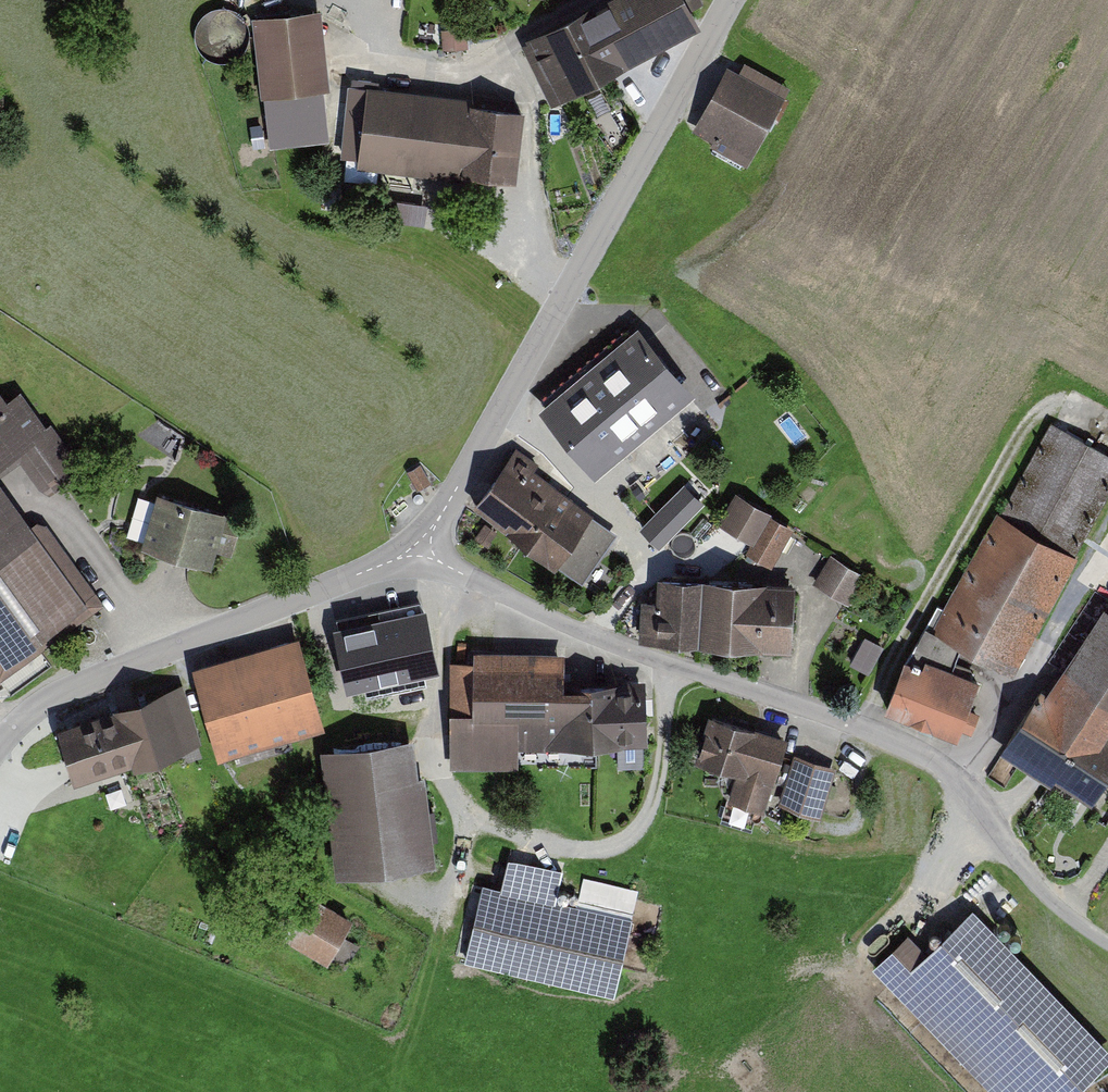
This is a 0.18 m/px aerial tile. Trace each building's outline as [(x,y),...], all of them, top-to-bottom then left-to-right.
[(514,44),(546,101),(610,66),(613,73),(690,32),(673,0),(607,0),(584,13),(581,7),(514,44)] [(321,9),(251,16),(260,96),(264,95),(323,89),(330,88),(321,9)] [(739,71),(727,64),(692,128),(750,159),(790,87),(744,62),(739,71)] [(471,98),(367,85),(357,166),(465,179),(466,171),(516,177),(524,108),(470,102),(471,98)] [(323,89),(264,95),(270,146),(329,139),(323,89)] [(350,90),(351,118),(363,118),(362,90),(350,90)] [(692,394),(637,329),(542,409),(597,474),(692,394)] [(20,461),(38,487),(49,493),(84,468),(51,421),(45,424),(21,390),(7,399),(0,389),(0,476),(20,461)] [(997,511),(931,629),(1013,674),(1078,557),(1074,554),(1107,494),(1107,453),(1051,422),(1000,513),(997,511)] [(554,566),(556,563),(581,582),(617,534),(592,516),(593,514),(510,452),(472,504),(554,566)] [(406,472),(415,489),(430,481),(421,464),(406,472)] [(693,472),(637,522),(658,545),(714,495),(693,472)] [(104,604),(45,522),(37,520),(31,524),(0,480),(0,678),(104,604)] [(211,511),(140,492),(126,544),(199,564),(203,550),(221,556),(229,527),(208,522),(211,511)] [(786,526),(732,495),(716,524),(749,542),(742,555),(764,567),(786,526)] [(867,575),(831,553),(813,582),(849,604),(867,575)] [(789,584),(643,578),(640,644),(786,651),(789,584)] [(427,606),(335,624),(347,688),(439,670),(427,606)] [(1103,606),(1050,693),(1040,687),(1020,719),(1000,752),(1051,784),(1097,812),(1107,794),(1107,609),(1103,606)] [(858,633),(847,662),(874,672),(886,644),(858,633)] [(218,758),(326,728),(300,636),(192,666),(218,758)] [(473,659),(449,660),(450,768),(518,768),(518,749),(592,748),(592,743),(592,680),(565,680),(565,650),(473,650),(473,659)] [(923,664),(904,657),(884,708),(957,737),(979,679),(925,657),(923,664)] [(646,680),(592,680),(592,743),(646,743),(646,680)] [(114,708),(132,762),(133,766),(202,743),(183,684),(113,707),(114,708)] [(75,781),(132,762),(114,708),(57,727),(75,781)] [(777,741),(700,719),(686,766),(730,778),(724,800),(757,810),(777,741)] [(402,741),(309,750),(320,869),(421,859),(413,776),(405,777),(402,741)] [(836,767),(795,754),(779,803),(820,816),(836,767)] [(500,887),(482,883),(464,960),(614,995),(632,918),(639,890),(583,877),(576,905),(554,900),(562,869),(508,856),(500,887)] [(346,921),(292,885),(263,928),(314,962),(319,956),(337,968),(353,944),(337,934),(346,921)] [(908,933),(891,949),(872,967),(992,1091),(1075,1091),(1107,1061),(1107,1048),(973,907),(926,951),(908,933)]
